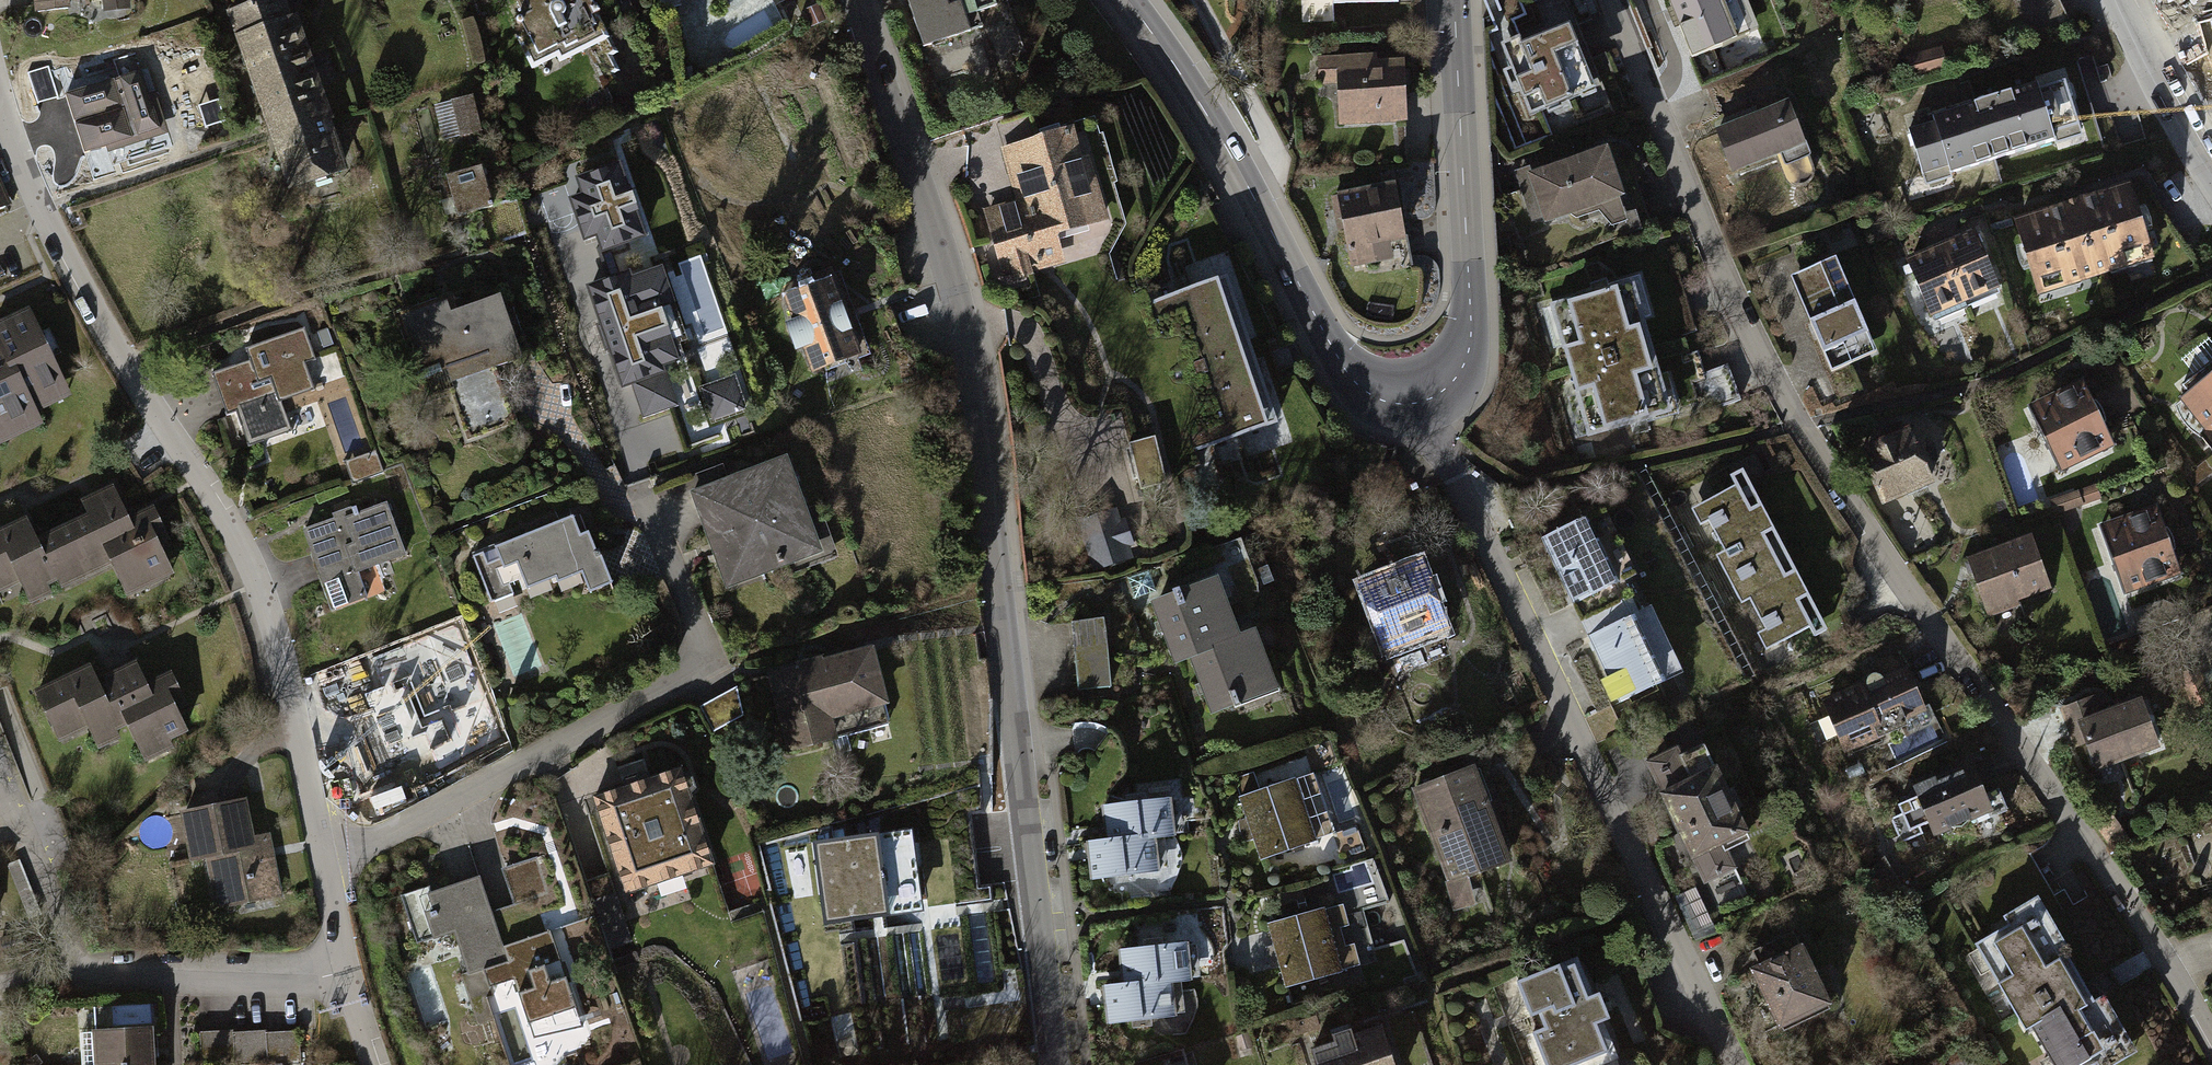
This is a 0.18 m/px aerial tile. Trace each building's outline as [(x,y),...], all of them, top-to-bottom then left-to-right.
[(30,10),(123,8),(123,0),(30,0),(30,10)] [(225,12),(282,194),(341,176),(286,0),(265,0),(225,12)] [(548,78),(629,43),(611,0),(515,0),(548,78)] [(706,65),(787,30),(774,0),(677,0),(706,65)] [(918,47),(973,35),(968,14),(992,9),(990,0),(907,0),(918,47)] [(1692,56),(1748,33),(1734,0),(1669,0),(1692,56)] [(1603,111),(1570,30),(1525,49),(1522,42),(1506,48),(1542,135),(1603,111)] [(1945,51),(1909,58),(1913,79),(1949,72),(1945,51)] [(156,52),(66,80),(85,143),(176,115),(156,52)] [(1401,57),(1342,58),(1343,123),(1403,121),(1401,57)] [(1932,119),(1905,127),(1920,175),(1949,166),(1951,173),(2055,141),(2055,133),(2079,126),(2066,82),(2043,89),(2041,80),(1931,114),(1932,119)] [(467,97),(434,103),(441,138),(474,132),(467,97)] [(1794,102),(1718,129),(1733,171),(1809,145),(1794,102)] [(1095,126),(1011,144),(1024,201),(983,210),(999,281),(1074,265),(1068,236),(1117,225),(1095,126)] [(1606,151),(1528,174),(1542,224),(1621,201),(1606,151)] [(582,193),(570,197),(584,238),(597,233),(603,251),(646,236),(619,160),(575,175),(582,193)] [(478,169),(442,177),(451,215),(487,207),(478,169)] [(15,210),(0,174),(0,217),(15,210)] [(2132,187),(2014,222),(2036,297),(2154,263),(2132,187)] [(1400,189),(1341,194),(1345,257),(1405,253),(1400,189)] [(1977,232),(1906,257),(1929,320),(2000,294),(1977,232)] [(685,336),(661,267),(631,277),(628,271),(587,286),(622,387),(632,384),(643,416),(676,405),(663,365),(679,360),(672,340),(685,336)] [(1773,275),(1784,306),(1802,299),(1791,268),(1773,275)] [(1231,275),(1147,302),(1197,455),(1280,428),(1231,275)] [(785,296),(815,375),(862,357),(832,278),(785,296)] [(1850,279),(1796,303),(1828,375),(1882,351),(1850,279)] [(1635,281),(1544,303),(1577,441),(1669,419),(1635,281)] [(503,299),(410,322),(425,381),(517,359),(503,299)] [(0,333),(0,438),(80,399),(38,314),(0,333)] [(309,338),(216,371),(245,454),(294,437),(283,405),(327,390),(309,338)] [(734,377),(701,388),(712,421),(745,410),(734,377)] [(2178,407),(2211,454),(2211,382),(2178,407)] [(2083,385),(2032,410),(2065,476),(2116,451),(2083,385)] [(354,401),(326,413),(346,458),(373,446),(354,401)] [(1186,542),(1151,432),(1122,441),(1136,483),(1089,497),(1112,566),(1186,542)] [(1912,432),(1860,455),(1884,508),(1936,485),(1912,432)] [(355,485),(386,473),(377,448),(346,459),(355,485)] [(799,455),(697,493),(732,588),(834,551),(799,455)] [(1744,466),(1686,493),(1768,665),(1825,637),(1744,466)] [(2095,484),(2051,499),(2056,513),(2100,498),(2095,484)] [(0,538),(0,590),(5,600),(27,590),(35,607),(116,571),(129,602),(182,579),(156,519),(138,527),(120,485),(86,500),(95,521),(50,541),(41,520),(0,538)] [(385,507),(303,534),(328,610),(393,589),(386,569),(404,563),(385,507)] [(2162,507),(2107,524),(2129,600),(2185,583),(2162,507)] [(583,512),(489,547),(500,578),(520,570),(529,594),(575,577),(583,599),(612,588),(583,512)] [(1607,513),(1541,541),(1568,605),(1634,578),(1607,513)] [(2035,537),(1967,557),(1985,616),(2052,596),(2035,537)] [(1419,561),(1357,584),(1383,653),(1445,630),(1419,561)] [(1221,576),(1153,597),(1174,665),(1199,657),(1216,711),(1280,691),(1261,628),(1239,634),(1221,576)] [(1650,606),(1585,633),(1615,704),(1679,678),(1650,606)] [(1097,615),(1066,619),(1070,652),(1102,648),(1097,615)] [(442,647),(347,681),(369,743),(464,709),(442,647)] [(1106,683),(1102,648),(1070,652),(1074,687),(1106,683)] [(867,649),(771,671),(789,746),(884,723),(867,649)] [(91,663),(35,690),(60,742),(83,731),(92,751),(124,735),(137,763),(189,738),(170,698),(183,692),(170,666),(146,678),(137,660),(98,678),(91,663)] [(1913,668),(1826,696),(1847,758),(1934,730),(1913,668)] [(2102,696),(2061,710),(2069,733),(2078,730),(2093,771),(2160,748),(2143,700),(2108,712),(2102,696)] [(1975,766),(1914,790),(1933,839),(1994,815),(1975,766)] [(1476,767),(1412,788),(1455,914),(1481,906),(1472,881),(1510,868),(1476,767)] [(1717,770),(1661,793),(1691,863),(1746,839),(1717,770)] [(1299,777),(1238,796),(1258,861),(1319,842),(1299,777)] [(628,781),(597,788),(613,854),(650,846),(660,887),(697,878),(704,906),(734,898),(709,797),(691,801),(686,782),(631,795),(628,781)] [(1171,793),(1097,798),(1100,837),(1151,833),(1174,831),(1171,793)] [(247,803),(180,813),(188,866),(209,863),(216,907),(280,898),(271,833),(252,836),(247,803)] [(912,829),(815,844),(827,924),(924,910),(912,829)] [(1153,871),(1151,833),(1100,837),(1081,838),(1083,876),(1153,871)] [(453,877),(479,868),(475,855),(448,864),(453,877)] [(484,879),(419,897),(432,941),(451,936),(474,1020),(498,1013),(488,980),(503,976),(519,1035),(579,1018),(555,931),(503,946),(484,879)] [(1335,907),(1265,923),(1281,991),(1351,975),(1335,907)] [(1981,954),(2041,1064),(2092,1064),(2113,1053),(2041,921),(1981,954)] [(1187,940),(1115,945),(1117,979),(1165,976),(1189,974),(1187,940)] [(1804,946),(1751,968),(1778,1034),(1832,1012),(1804,946)] [(1497,989),(1528,1064),(1618,1064),(1574,958),(1497,989)] [(802,1021),(793,976),(748,985),(765,1064),(803,1064),(794,1023),(802,1021)] [(1167,1011),(1165,976),(1117,979),(1101,980),(1104,1015),(1167,1011)] [(1308,1044),(1314,1064),(1394,1064),(1381,1023),(1308,1044)] [(206,1057),(238,1055),(237,1028),(205,1029),(206,1057)] [(92,1031),(93,1064),(154,1064),(153,1029),(92,1031)] [(302,1029),(240,1031),(241,1057),(303,1054),(302,1029)]
